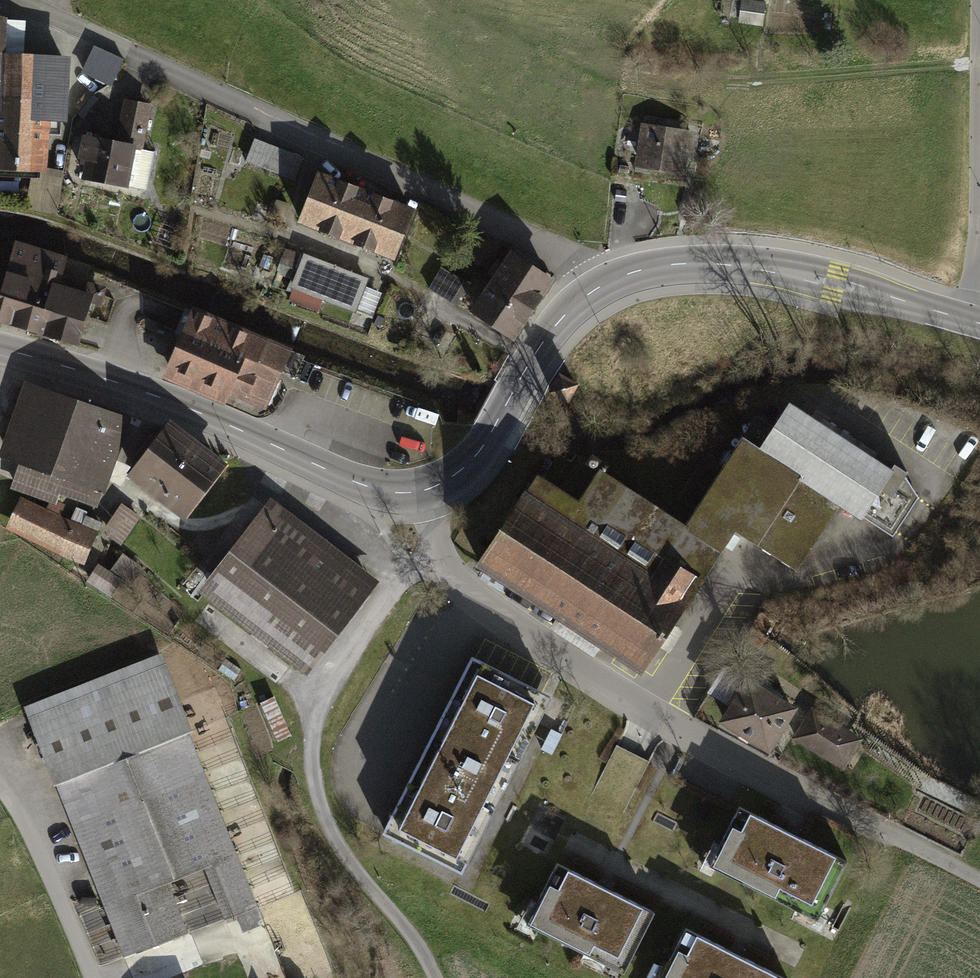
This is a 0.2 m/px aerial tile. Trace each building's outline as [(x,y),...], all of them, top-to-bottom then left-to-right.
[(736,0),(733,0),(731,14),(741,16),(740,21),(761,24),(764,4),(736,0)] [(124,60),(94,46),(83,70),(113,84),(124,60)] [(39,167),(41,112),(59,113),(62,108),(64,62),(0,59),(0,165),(39,167)] [(80,159),(90,160),(86,178),(146,190),(153,152),(139,149),(147,107),(127,103),(119,143),(85,136),(80,159)] [(685,133),(646,127),(641,162),(680,168),(685,133)] [(303,158),(255,140),(247,161),(294,179),(303,158)] [(301,221),(347,239),(365,192),(319,175),(301,221)] [(411,210),(365,192),(347,239),(393,256),(411,210)] [(30,328),(77,342),(91,299),(94,301),(98,303),(102,291),(77,281),(60,275),(64,260),(16,245),(7,276),(11,277),(6,293),(0,291),(0,319),(30,328)] [(529,258),(515,249),(494,283),(532,308),(550,280),(525,264),(529,258)] [(299,255),(285,250),(280,262),(295,267),(299,255)] [(295,267),(280,262),(277,271),(297,278),(305,258),(299,255),(295,267)] [(320,262),(305,256),(305,258),(297,278),(289,300),(316,311),(322,297),(354,309),(363,286),(366,279),(351,274),(343,294),(338,292),(342,282),(321,274),(317,285),(312,283),(320,262)] [(351,274),(320,262),(312,283),(317,285),(321,274),(342,282),(338,292),(343,294),(351,274)] [(440,267),(427,289),(458,307),(471,285),(440,267)] [(532,308),(494,283),(475,310),(513,336),(532,308)] [(363,286),(354,309),(371,316),(380,293),(363,286)] [(193,309),(169,367),(227,391),(228,390),(264,406),(288,349),(193,309)] [(576,384),(559,375),(550,391),(567,400),(576,384)] [(48,394),(30,390),(8,452),(25,460),(87,482),(110,416),(48,394)] [(524,494),(480,562),(642,669),(690,596),(735,528),(775,555),(797,569),(840,501),(893,535),(919,496),(905,476),(908,472),(894,464),(890,470),(790,404),(774,428),(757,418),(706,496),(695,489),(686,503),(697,510),(686,526),(597,468),(602,460),(592,454),(587,461),(576,454),(570,463),(557,454),(530,497),(524,494)] [(219,466),(170,428),(135,473),(185,511),(219,466)] [(138,518),(125,509),(109,530),(122,539),(138,518)] [(70,527),(58,522),(49,543),(85,558),(100,522),(85,516),(82,525),(72,521),(70,527)] [(212,582),(210,585),(309,661),(370,582),(296,525),(288,535),(264,517),(263,516),(212,582)] [(124,554),(114,568),(134,583),(145,569),(124,554)] [(117,578),(101,567),(91,582),(107,593),(117,578)] [(551,696),(472,656),(419,761),(498,801),(532,734),(551,696)] [(792,708),(725,666),(710,690),(733,705),(724,720),(768,746),(792,708)] [(165,671),(33,723),(125,957),(187,933),(167,880),(205,866),(225,916),(256,904),(165,671)] [(263,705),(277,740),(290,735),(276,700),(263,705)] [(833,735),(807,719),(796,737),(842,766),(859,739),(838,726),(833,735)] [(498,801),(419,761),(382,833),(462,873),(480,837),(498,801)] [(792,833),(739,807),(720,843),(725,846),(714,867),(796,908),(798,904),(820,915),(847,861),(792,833)] [(607,888),(557,863),(537,901),(542,904),(531,926),(624,972),(654,912),(607,888)] [(686,928),(666,966),(671,968),(666,977),(785,977),(738,954),(686,928)]
